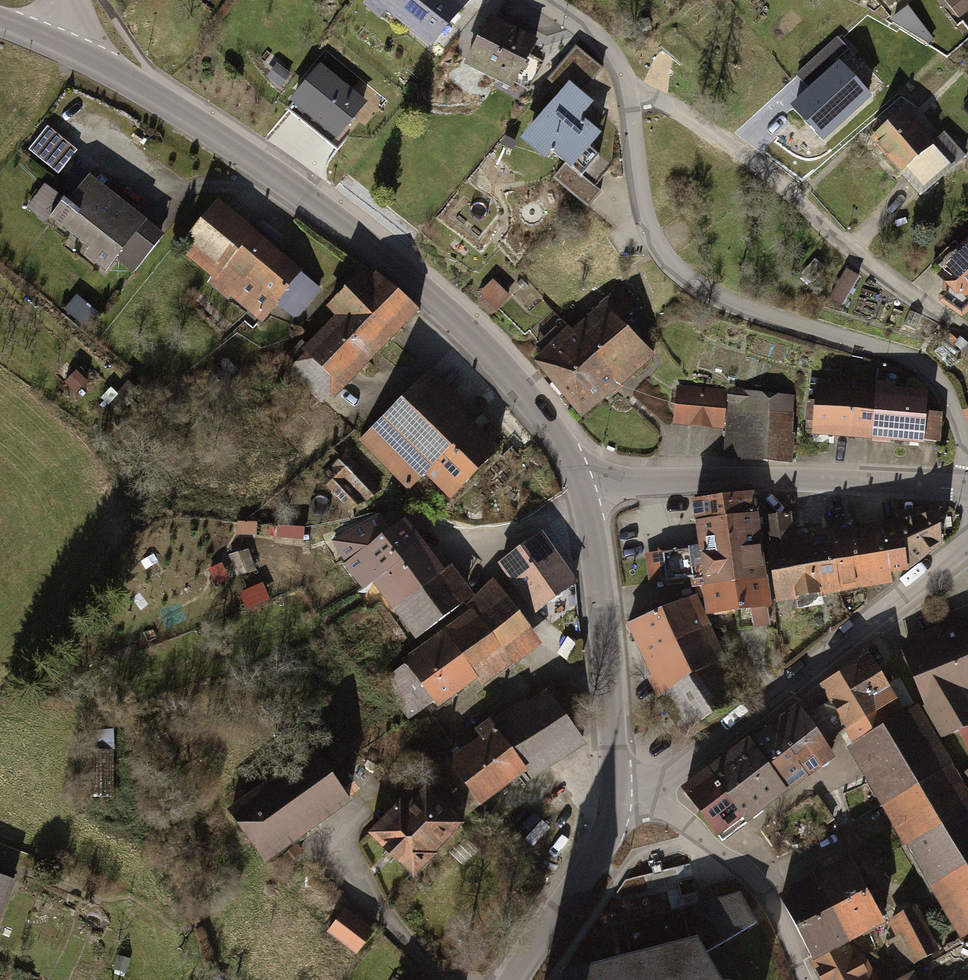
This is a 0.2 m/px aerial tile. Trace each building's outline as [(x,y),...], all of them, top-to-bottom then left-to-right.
[(464,0),(384,0),(383,1),(445,48),(475,8),(464,0)] [(964,17),(967,14),(967,0),(950,0),(964,17)] [(551,43),(499,19),(476,69),(527,93),(551,43)] [(374,101),(313,55),(283,94),(344,141),(374,101)] [(874,100),(840,61),(792,103),(826,141),(874,100)] [(594,106),(569,85),(519,146),(544,167),(552,158),(572,175),(604,137),(583,120),(594,106)] [(917,109),(881,138),(913,178),(949,149),(917,109)] [(60,174),(80,151),(50,125),(30,149),(60,174)] [(172,235),(95,174),(59,219),(136,280),(172,235)] [(323,285),(226,201),(183,250),(265,321),(280,305),(295,318),(323,285)] [(948,275),(967,292),(967,252),(948,275)] [(328,407),(416,313),(370,270),(329,313),(340,323),(292,374),(328,407)] [(846,304),(858,279),(846,273),(833,298),(846,304)] [(630,310),(612,291),(535,364),(586,418),(653,355),(619,319),(630,310)] [(510,451),(436,374),(363,444),(411,495),(432,475),(458,502),(510,451)] [(928,394),(823,378),(819,437),(941,445),(928,394)] [(793,393),(678,389),(677,427),(725,428),(724,457),(791,460),(793,393)] [(342,461),(323,480),(355,513),(374,495),(342,461)] [(767,494),(705,503),(711,545),(650,554),(654,585),(711,577),(716,615),(889,590),(888,577),(906,574),(898,522),(801,536),(798,513),(770,517),(767,494)] [(385,511),(336,544),(368,590),(381,581),(426,647),(409,659),(445,712),(545,643),(502,581),(480,596),(460,568),(452,573),(415,519),(398,531),(385,511)] [(898,522),(906,574),(938,548),(935,511),(897,515),(898,522)] [(548,536),(508,563),(544,614),(584,586),(548,536)] [(690,594),(629,625),(664,694),(717,667),(725,663),(690,594)] [(910,644),(952,740),(967,733),(967,619),(910,644)] [(851,746),(965,943),(967,942),(967,784),(922,704),(911,711),(878,655),(826,685),(859,741),(851,746)] [(717,667),(664,694),(681,721),(732,690),(717,667)] [(505,729),(445,771),(476,815),(581,743),(544,690),(500,720),(505,729)] [(808,703),(694,786),(733,839),(847,756),(808,703)] [(92,795),(116,794),(114,732),(90,733),(92,795)] [(333,752),(243,808),(277,862),(367,806),(333,752)] [(438,782),(385,835),(429,879),(482,826),(438,782)] [(787,901),(831,979),(875,979),(858,948),(895,928),(919,970),(947,955),(920,906),(897,919),(864,859),(787,901)] [(1,949),(27,882),(0,871),(0,949),(1,949)] [(612,925),(621,957),(562,971),(563,979),(721,979),(705,954),(757,924),(739,893),(612,925)] [(328,931),(359,954),(376,929),(345,907),(328,931)]
